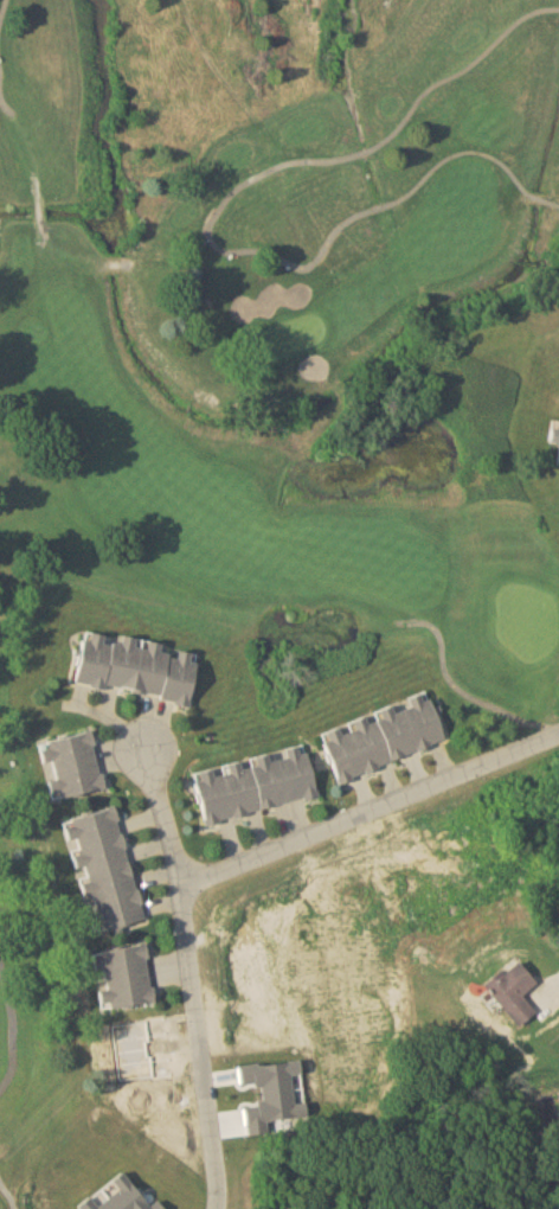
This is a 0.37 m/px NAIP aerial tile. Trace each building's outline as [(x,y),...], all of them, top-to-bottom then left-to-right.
[(552,421),(550,443),(558,444),(558,422),(552,421)] [(75,683),(189,701),(197,654),(161,648),(162,642),(121,636),(120,643),(104,640),(104,634),(83,630),(75,683)] [(337,781),(446,741),(427,690),(407,697),(410,706),(395,712),(393,707),(320,733),(337,781)] [(103,789),(91,731),(38,742),(44,771),(46,770),(53,800),(103,789)] [(317,797),(305,743),(283,748),(285,756),(268,760),(267,755),(243,761),(193,772),(204,822),(317,797)] [(142,922),(116,807),(65,819),(91,933),(142,922)] [(154,1003),(145,945),(93,953),(96,978),(102,977),(104,990),(98,991),(102,1011),(154,1003)] [(522,995),(536,983),(517,959),(484,985),(518,1027),(536,1012),(522,995)]
